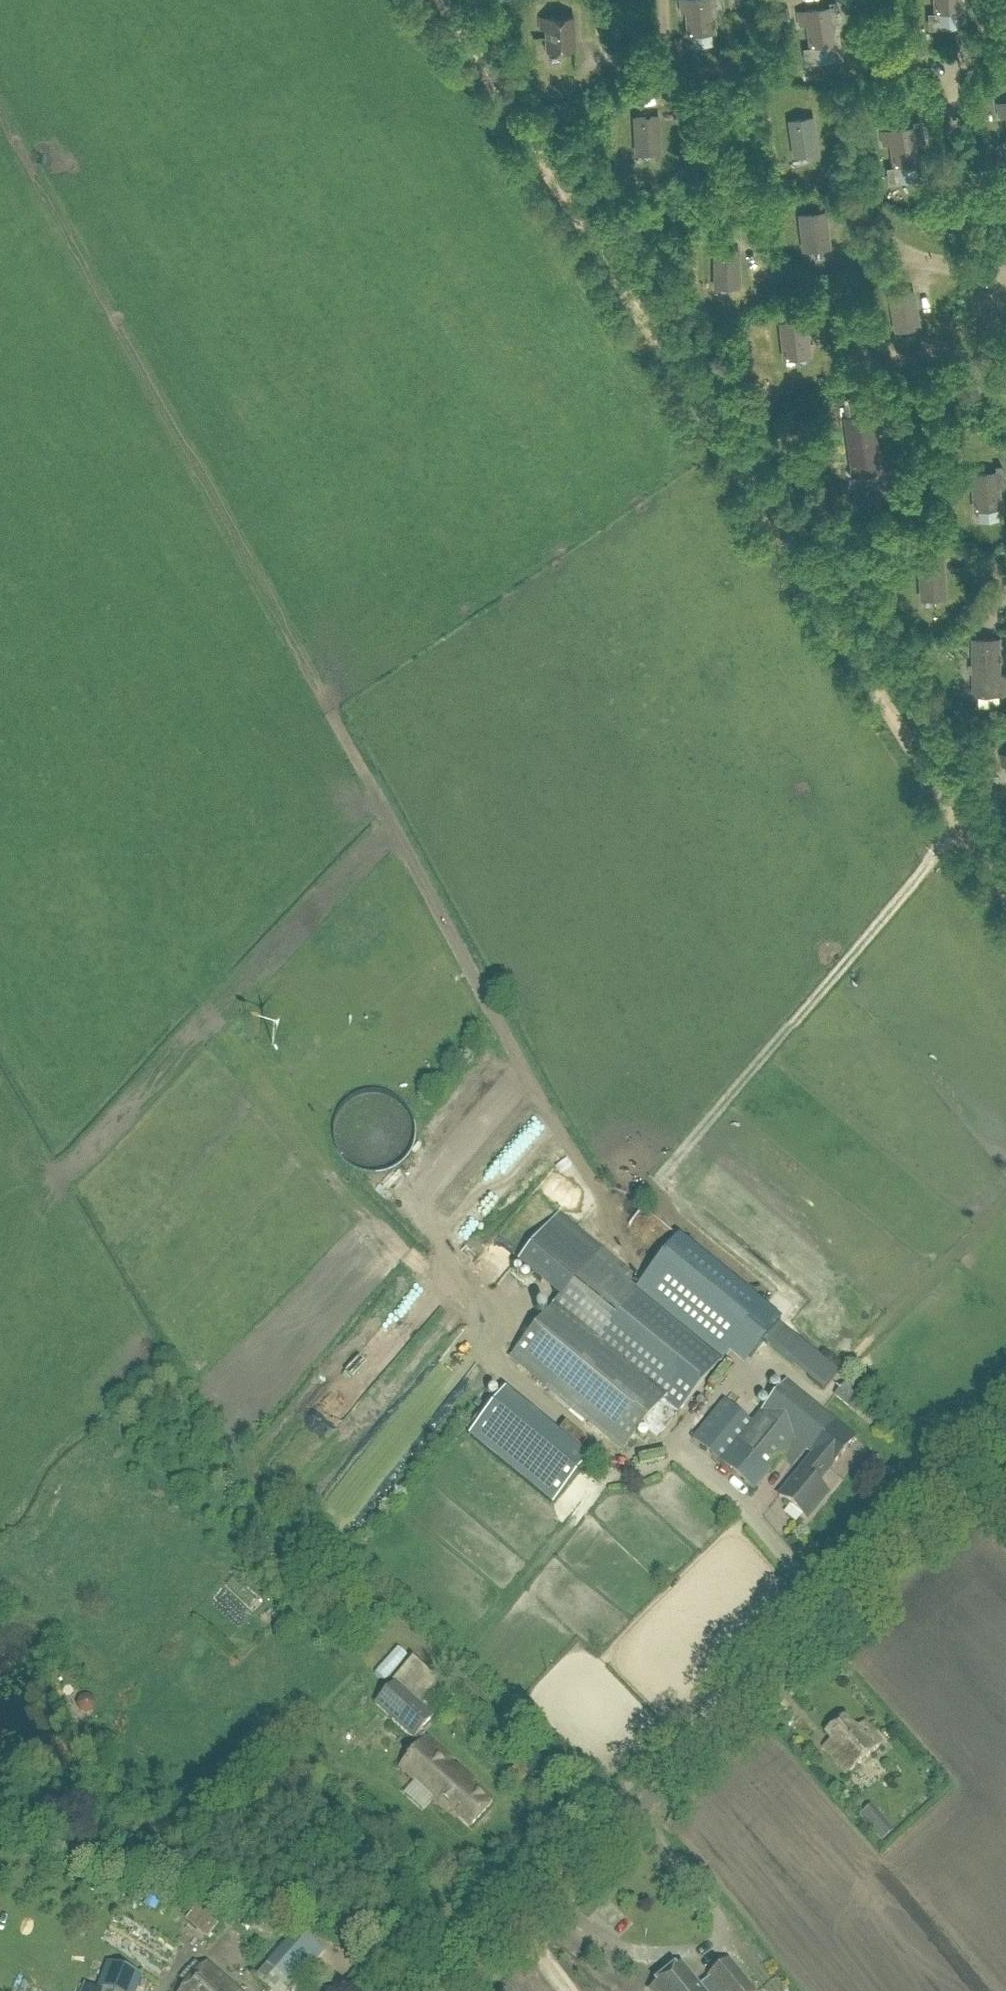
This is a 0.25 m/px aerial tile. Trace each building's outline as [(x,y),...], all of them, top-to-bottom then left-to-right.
[(714,30),(711,0),(685,0),(688,32),(714,30)] [(961,8),(960,0),(934,0),(935,10),(961,8)] [(810,45),(836,41),(830,5),(805,9),(810,45)] [(545,48),(574,47),(573,15),(540,16),(541,27),(546,27),(546,36),(544,36),(545,48)] [(636,151),(660,149),(658,115),(634,116),(636,151)] [(794,154),(817,151),(813,116),(789,120),(794,154)] [(893,164),(919,161),(914,125),(888,129),(893,164)] [(803,248),(829,245),(825,210),(799,213),(803,248)] [(715,285),(738,285),(738,250),(715,250),(715,285)] [(924,348),(918,290),(889,294),(896,352),(924,348)] [(779,308),(780,320),(793,319),(791,306),(779,308)] [(784,357),(810,354),(806,318),(793,320),(793,319),(780,320),(784,357)] [(868,412),(845,415),(853,474),(879,470),(873,432),(881,431),(880,419),(869,420),(868,412)] [(974,508),(1000,505),(996,469),(971,472),(974,508)] [(920,596),(944,595),(942,560),(918,562),(920,596)] [(1000,673),(999,637),(974,637),(974,693),(1005,692),(1005,673),(1000,673)] [(624,1453),(642,1431),(656,1442),(677,1416),(676,1415),(722,1361),(623,1281),(630,1273),(559,1214),(516,1265),(558,1300),(510,1357),(624,1453)] [(641,1229),(657,1248),(672,1235),(656,1216),(641,1229)] [(645,1280),(731,1350),(765,1308),(679,1238),(645,1280)] [(763,1344),(822,1392),(839,1372),(780,1324),(763,1344)] [(778,1500),(800,1517),(808,1523),(830,1495),(817,1485),(820,1481),(829,1470),(854,1438),(787,1383),(761,1414),(761,1413),(752,1425),(724,1402),(692,1440),(754,1491),(795,1442),(815,1458),(807,1469),(804,1467),(778,1500)] [(834,1398),(855,1415),(866,1402),(844,1385),(834,1398)] [(506,1394),(470,1438),(554,1507),(590,1464),(506,1394)] [(397,1681),(426,1700),(441,1677),(412,1658),(397,1681)] [(425,1793),(424,1795),(442,1811),(456,1822),(457,1819),(469,1830),(494,1803),(475,1786),(476,1782),(450,1761),(452,1760),(426,1739),(420,1734),(434,1718),(396,1682),(374,1705),(413,1741),(414,1740),(420,1745),(397,1769),(425,1793)] [(90,1692),(79,1704),(92,1716),(103,1704),(90,1692)] [(846,1775),(882,1745),(864,1724),(855,1731),(844,1718),(825,1734),(831,1742),(823,1749),(846,1775)] [(518,1786),(526,1779),(516,1770),(508,1777),(518,1786)] [(893,1833),(871,1806),(859,1816),(881,1843),(893,1833)] [(323,1953),(297,1929),(253,1977),(268,1990),(289,1990),(323,1953)] [(728,1961),(707,1977),(714,1986),(708,1990),(753,1990),(728,1961)] [(205,1962),(180,1990),(240,1990),(205,1962)] [(141,1977),(107,1964),(96,1990),(136,1990),(141,1977)] [(649,1990),(650,1990),(700,1990),(679,1966),(649,1990)]
